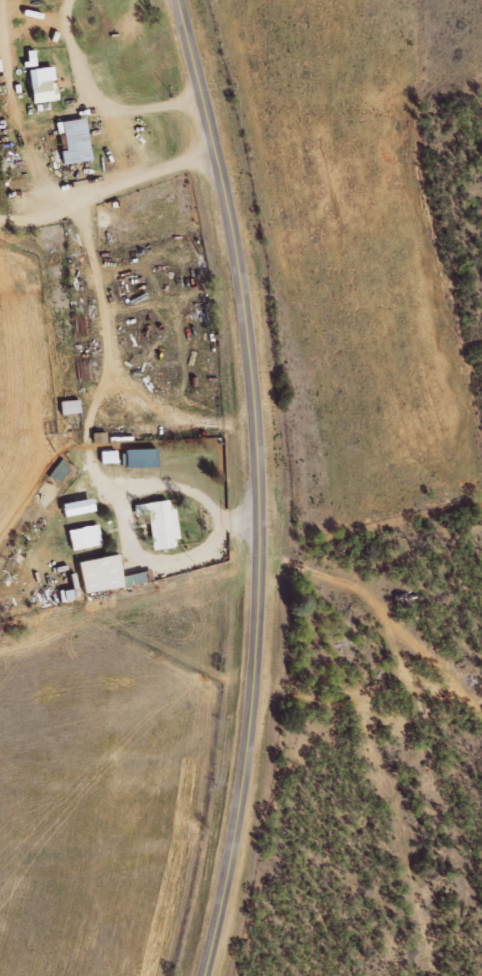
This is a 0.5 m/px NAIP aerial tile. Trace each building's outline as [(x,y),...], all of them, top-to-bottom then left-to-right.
[(38,65),(36,49),(26,50),(28,66),(38,65)] [(58,99),(57,78),(56,78),(55,65),(31,67),(34,101),(58,99)] [(64,163),(93,160),(88,117),(57,121),(58,133),(65,132),(67,149),(63,150),(64,163)] [(62,399),(62,413),(81,412),(80,398),(62,399)] [(107,431),(94,431),(95,442),(107,442),(107,431)] [(159,465),(158,447),(127,448),(128,466),(159,465)] [(118,461),(118,449),(101,450),(102,462),(118,461)] [(96,510),(94,497),(63,502),(66,515),(96,510)] [(176,546),(174,538),(181,537),(177,507),(171,508),(170,499),(135,503),(137,515),(149,513),(154,549),(176,546)] [(103,543),(99,522),(69,529),(73,549),(103,543)] [(85,591),(152,580),(150,570),(123,575),(120,553),(80,560),(85,591)] [(61,600),(75,598),(74,588),(60,589),(61,600)]
